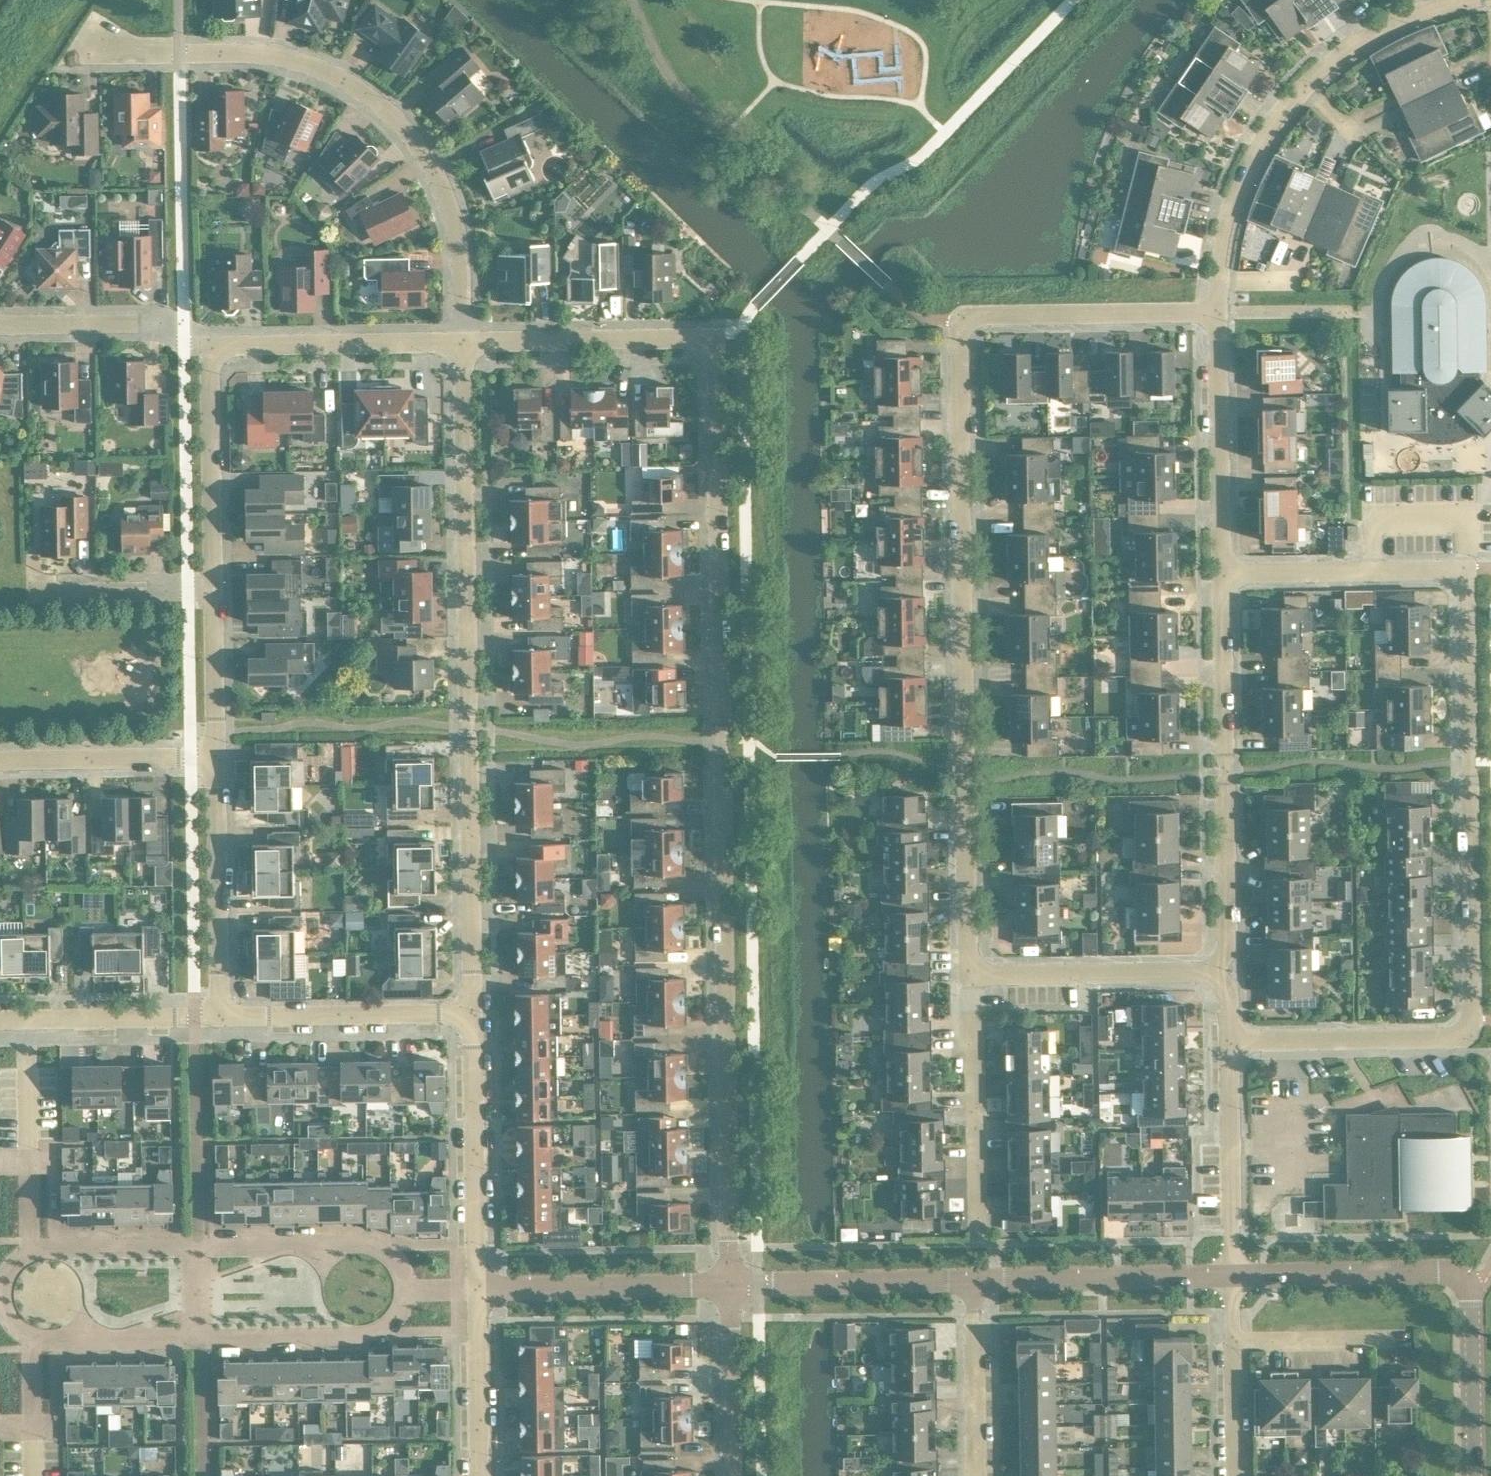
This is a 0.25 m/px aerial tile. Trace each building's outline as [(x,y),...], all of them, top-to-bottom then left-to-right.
[(234,19),(236,17),(236,15),(261,14),(260,0),(215,0),(216,15),(223,15),(223,17),(225,19),(234,19)] [(323,13),(333,15),(337,15),(341,13),(343,10),(346,0),(291,0),(295,1),(291,15),(300,17),(300,21),(303,24),(314,26),(320,23),(323,13)] [(1293,0),(1243,0),(1255,17),(1266,9),(1287,38),(1308,22),(1310,25),(1310,24),(1293,0)] [(1332,0),(1293,0),(1310,24),(1336,6),(1332,0)] [(375,5),(359,27),(385,46),(378,56),(404,75),(431,37),(405,19),(401,23),(375,5)] [(1405,36),(1401,38),(1427,92),(1454,79),(1439,49),(1444,47),(1433,25),(1426,28),(1418,31),(1412,34),(1405,36)] [(1215,27),(1195,56),(1246,90),(1246,89),(1244,88),(1259,66),(1230,46),(1234,40),(1215,27)] [(1377,51),(1371,55),(1381,77),(1386,75),(1400,105),(1427,92),(1401,38),(1391,44),(1384,47),(1377,51)] [(463,47),(437,69),(446,80),(427,96),(448,121),(460,112),(462,114),(484,96),(468,77),(479,67),(463,47)] [(1246,90),(1195,56),(1197,58),(1180,82),(1178,81),(1228,116),(1246,90)] [(1469,110),(1454,79),(1427,92),(1452,145),(1484,130),(1473,108),(1469,110)] [(1228,116),(1178,81),(1158,110),(1178,123),(1182,117),(1211,137),(1226,115),(1228,116)] [(211,108),(197,108),(197,120),(197,148),(223,148),(223,133),(243,133),(243,91),(211,91),(211,108)] [(148,92),(116,93),(116,132),(122,132),(122,146),(135,145),(161,145),(161,119),(161,108),(149,108),(148,92)] [(1427,92),(1400,105),(1415,136),(1411,138),(1421,160),(1452,145),(1427,92)] [(97,120),(84,121),(83,93),(51,94),(52,106),(48,107),(45,108),(42,110),(40,113),(39,117),(38,120),(39,123),(40,127),(42,129),(45,132),(48,133),(52,133),(52,142),(73,142),(74,153),(98,152),(97,120)] [(315,129),(320,128),(324,121),(320,116),(322,113),(293,100),(283,121),(270,115),(262,150),(285,160),(292,143),(305,149),(315,129)] [(529,168),(531,166),(533,163),(533,160),(529,152),(529,151),(522,136),(544,126),(538,114),(504,128),(510,141),(481,153),(490,174),(484,177),(493,196),(495,201),(509,195),(512,193),(513,190),(513,187),(534,178),(529,168)] [(318,160),(325,167),(317,174),(340,197),(379,157),(376,155),(377,153),(377,149),(373,145),(369,144),(367,146),(356,135),(345,146),(334,135),(318,160)] [(1324,170),(1332,158),(1320,151),(1313,162),(1324,170)] [(1131,185),(1190,200),(1191,199),(1188,199),(1195,173),(1160,164),(1162,157),(1140,152),(1131,185)] [(1262,182),(1260,186),(1315,209),(1327,182),(1295,168),(1297,164),(1276,155),(1272,161),(1268,168),(1265,175),(1262,182)] [(89,168),(89,188),(100,188),(100,168),(89,168)] [(242,200),(265,192),(260,178),(237,187),(242,200)] [(1327,182),(1315,209),(1368,232),(1382,201),(1360,191),(1358,196),(1327,182)] [(1124,215),(1183,230),(1190,200),(1131,185),(1131,186),(1133,187),(1126,215),(1124,215)] [(1250,211),(1248,218),(1270,228),(1272,223),(1303,237),(1315,209),(1260,186),(1258,190),(1255,197),(1253,204),(1250,211)] [(162,188),(149,188),(148,204),(162,204),(162,188)] [(417,223),(402,192),(375,205),(368,195),(346,209),(353,220),(362,215),(373,238),(382,234),(384,238),(417,223)] [(1368,232),(1315,209),(1303,237),(1335,250),(1333,255),(1355,264),(1368,232)] [(1183,230),(1124,215),(1115,249),(1118,250),(1117,254),(1130,258),(1131,253),(1138,255),(1139,248),(1174,256),(1180,230),(1183,231),(1183,230)] [(120,237),(120,239),(104,239),(104,266),(120,266),(120,285),(151,284),(151,257),(163,257),(162,218),(149,219),(149,236),(120,237)] [(0,225),(0,263),(5,266),(25,234),(3,220),(0,225)] [(91,256),(91,228),(59,228),(60,241),(56,241),(48,249),(39,250),(39,259),(30,268),(39,277),(39,286),(75,285),(75,257),(91,256)] [(634,235),(623,235),(623,249),(635,249),(634,235)] [(619,249),(615,249),(615,242),(592,242),(592,247),(576,237),(573,242),(572,241),(568,245),(570,246),(563,256),(570,261),(571,272),(567,277),(568,301),(594,300),(594,288),(620,288),(619,249)] [(549,243),(531,244),(531,253),(503,253),(503,268),(506,268),(506,279),(499,279),(500,302),(532,301),(531,283),(549,282),(549,243)] [(303,266),(277,267),(278,281),(282,281),(282,309),(314,309),(314,292),(328,292),(328,275),(327,250),(303,250),(303,266)] [(249,253),(225,254),(225,269),(211,269),(212,306),(223,306),(223,309),(227,313),(234,313),(238,308),(238,306),(241,306),(241,296),(262,296),(261,272),(249,272),(249,253)] [(635,253),(636,300),(671,299),(670,275),(674,275),(674,253),(635,253)] [(365,276),(368,279),(377,279),(377,288),(380,291),(384,291),(384,305),(424,304),(423,271),(407,272),(404,269),(403,257),(364,258),(365,276)] [(1402,372),(1402,387),(1387,387),(1387,431),(1403,431),(1415,437),(1427,441),(1440,442),(1453,440),(1466,436),(1477,430),(1484,436),(1490,429),(1490,387),(1483,379),(1477,385),(1477,370),(1486,370),(1485,302),(1483,290),(1478,279),(1470,270),(1460,263),(1449,259),(1438,257),(1427,259),(1417,263),(1408,269),(1401,277),(1396,285),(1393,294),(1392,304),(1393,372),(1402,372)] [(875,380),(921,380),(921,356),(907,356),(907,339),(877,339),(877,357),(875,357),(875,380)] [(1263,392),(1302,391),(1302,390),(1301,390),(1301,378),(1295,378),(1294,353),(1293,353),(1281,353),(1281,348),(1256,349),(1257,372),(1263,372),(1263,392)] [(1148,369),(1132,369),(1131,369),(1131,401),(1150,400),(1150,393),(1174,393),(1173,350),(1148,351),(1148,369)] [(1131,369),(1132,369),(1131,351),(1106,351),(1106,369),(1089,369),(1089,401),(1108,401),(1108,394),(1131,393),(1131,401),(1131,369)] [(1047,370),(1046,370),(1030,370),(1029,352),(1004,353),(1005,395),(1007,395),(1007,403),(1048,402),(1048,395),(1047,395),(1047,370)] [(1089,401),(1089,369),(1072,370),(1071,352),(1046,352),(1046,370),(1047,370),(1047,395),(1048,395),(1062,394),(1062,402),(1089,401)] [(143,360),(113,361),(113,374),(109,376),(110,386),(113,388),(113,401),(128,401),(132,405),(133,423),(158,423),(158,393),(143,393),(143,360)] [(44,406),(75,406),(76,422),(92,422),(91,392),(77,393),(76,361),(44,362),(44,406)] [(23,398),(23,372),(3,372),(0,368),(0,413),(13,415),(16,399),(23,398)] [(921,380),(875,380),(876,403),(878,403),(878,414),(893,414),(893,420),(921,419),(920,403),(922,403),(921,380)] [(386,433),(385,385),(379,385),(375,385),(372,386),(371,386),(371,390),(357,390),(357,402),(342,402),(343,447),(351,447),(355,446),(358,443),(359,439),(359,434),(386,433)] [(385,385),(386,433),(412,433),(412,437),(414,440),(417,443),(420,444),(429,444),(428,397),(413,397),(413,389),(399,389),(399,386),(397,386),(394,385),(391,385),(385,385)] [(682,421),(670,422),(670,403),(672,403),(672,404),(673,404),(673,385),(646,385),(647,411),(635,411),(636,436),(648,436),(648,435),(683,435),(682,421)] [(595,439),(594,390),(589,390),(589,386),(571,387),(572,412),(560,412),(561,437),(594,437),(594,439),(595,439)] [(595,439),(608,439),(628,439),(628,411),(617,411),(616,386),(599,386),(599,390),(594,390),(595,439)] [(541,387),(514,387),(515,406),(516,406),(518,406),(519,427),(532,427),(533,440),(554,440),(553,412),(542,412),(541,387)] [(1302,388),(1303,400),(1330,398),(1330,387),(1302,388)] [(265,396),(249,396),(249,415),(250,445),(276,445),(275,430),(289,429),(289,391),(265,391),(265,396)] [(313,391),(289,391),(289,429),(303,429),(304,440),(326,440),(325,413),(313,414),(313,391)] [(1258,435),(1296,434),(1295,409),(1300,409),(1300,397),(1301,397),(1301,396),(1263,397),(1263,417),(1258,417),(1258,435)] [(921,419),(893,420),(893,425),(878,426),(878,437),(876,437),(876,460),(922,459),(922,436),(921,436),(921,419)] [(1055,432),(1057,448),(1080,446),(1079,430),(1055,432)] [(1296,434),(1258,435),(1258,452),(1264,452),(1264,472),(1296,471),(1296,434)] [(1126,435),(1127,459),(1119,459),(1120,475),(1175,474),(1174,451),(1158,451),(1158,435),(1126,435)] [(1007,477),(1047,476),(1046,454),(1054,453),(1053,436),(1022,437),(1022,453),(1006,454),(1007,477)] [(96,474),(96,459),(74,460),(75,474),(96,474)] [(922,459),(876,460),(877,483),(879,483),(879,494),(895,494),(895,500),(922,499),(922,483),(923,483),(922,459)] [(1366,475),(1374,475),(1374,459),(1365,459),(1366,475)] [(1115,487),(1117,473),(1099,470),(1098,485),(1115,487)] [(683,499),(683,472),(664,473),(664,474),(665,474),(665,476),(643,477),(643,499),(633,500),(633,512),(658,511),(658,500),(683,499)] [(394,511),(430,511),(430,485),(406,485),(405,473),(379,474),(379,497),(394,496),(394,511)] [(1175,474),(1120,475),(1120,491),(1127,491),(1128,515),(1159,514),(1159,498),(1175,498),(1175,474)] [(261,488),(247,489),(247,514),(284,513),(284,502),(294,502),(294,497),(303,497),(303,475),(278,475),(261,475),(261,488)] [(1047,476),(1007,477),(1007,500),(1023,500),(1023,517),(1055,516),(1054,499),(1047,499),(1047,476)] [(1259,514),(1297,514),(1296,476),(1264,477),(1265,497),(1259,497),(1259,514)] [(323,499),(337,498),(336,480),(322,480),(323,499)] [(151,481),(151,499),(169,499),(169,481),(151,481)] [(565,498),(561,498),(561,486),(533,486),(533,499),(508,499),(508,515),(512,515),(512,520),(566,520),(565,498)] [(836,501),(851,500),(851,492),(836,492),(836,501)] [(89,536),(88,526),(88,496),(62,497),(62,506),(42,507),(43,554),(75,553),(75,536),(89,536)] [(922,499),(895,500),(895,505),(880,506),(880,517),(877,517),(878,540),(924,539),(923,516),(922,516),(922,499)] [(851,500),(836,501),(836,510),(851,509),(851,500)] [(164,540),(163,528),(163,504),(140,504),(137,507),(137,514),(123,514),(124,536),(121,537),(121,552),(150,552),(150,540),(164,540)] [(430,511),(394,511),(394,526),(380,526),(380,549),(406,549),(406,537),(430,537),(430,511)] [(284,513),(247,514),(248,539),(265,538),(265,551),(279,551),(304,551),(304,529),(294,529),(294,524),(285,525),(284,513)] [(1160,531),(1159,514),(1128,515),(1128,533),(1136,533),(1136,555),(1176,554),(1176,531),(1160,531)] [(1311,514),(1297,514),(1259,514),(1260,532),(1264,532),(1264,540),(1272,540),(1272,552),(1297,551),(1296,540),(1297,540),(1297,527),(1311,527),(1311,514)] [(589,527),(589,516),(568,517),(568,528),(589,527)] [(1055,516),(1023,517),(1024,533),(1008,534),(1008,557),(1060,556),(1060,542),(1055,542),(1055,516)] [(357,517),(339,518),(339,527),(324,527),(325,543),(338,543),(337,530),(357,529),(357,517)] [(644,552),(680,552),(680,547),(684,547),(683,529),(658,530),(658,519),(630,519),(631,540),(644,540),(644,552)] [(566,520),(512,520),(512,525),(508,525),(509,542),(534,541),(534,554),(559,553),(559,540),(563,540),(566,537),(566,520)] [(1358,525),(1348,525),(1348,539),(1358,539),(1358,525)] [(924,563),(924,539),(878,540),(878,563),(880,563),(881,574),(896,574),(896,580),(923,579),(923,563),(924,563)] [(680,552),(644,552),(644,565),(631,566),(631,586),(659,586),(659,575),(684,574),(684,557),(680,557),(680,552)] [(1176,554),(1136,555),(1136,578),(1129,578),(1129,595),(1161,595),(1160,578),(1176,578),(1176,554)] [(1060,556),(1008,557),(1008,580),(1024,580),(1025,597),(1056,596),(1056,570),(1060,570),(1060,556)] [(249,598),(288,597),(288,596),(284,596),(284,583),(302,583),(302,559),(272,559),(273,573),(248,574),(249,598)] [(395,595),(431,595),(431,571),(406,571),(406,559),(380,560),(381,595),(395,595)] [(513,595),(549,595),(549,583),(562,583),(562,561),(534,561),(534,574),(509,574),(509,590),(513,590),(513,595)] [(923,579),(896,580),(896,585),(881,586),(881,597),(878,597),(879,620),(925,619),(925,596),(923,596),(923,579)] [(645,627),(681,627),(681,622),(685,622),(685,604),(659,605),(659,593),(632,594),(632,614),(645,614),(645,627)] [(1387,629),(1429,628),(1429,605),(1398,605),(1398,593),(1374,594),(1374,606),(1386,606),(1387,629)] [(431,595),(395,595),(396,609),(381,609),(382,631),(407,631),(406,619),(432,619),(431,595)] [(549,595),(513,595),(513,600),(510,600),(510,616),(535,616),(535,629),(563,628),(563,606),(549,606),(549,595)] [(1161,611),(1161,595),(1129,595),(1130,635),(1177,634),(1177,611),(1161,611)] [(1261,631),(1301,630),(1301,607),(1308,607),(1308,595),(1284,595),(1284,607),(1261,607),(1261,631)] [(1056,596),(1025,597),(1025,613),(1009,614),(1009,637),(1049,636),(1049,614),(1056,614),(1056,596)] [(289,610),(288,597),(249,598),(249,622),(278,621),(278,635),(308,635),(307,610),(289,610)] [(879,620),(879,635),(871,636),(865,643),(865,655),(897,654),(897,660),(924,659),(924,643),(926,643),(925,619),(879,620)] [(577,661),(591,660),(590,626),(576,627),(577,661)] [(681,627),(645,627),(646,640),(632,640),(633,661),(660,661),(660,649),(685,649),(685,632),(682,632),(681,627)] [(1429,628),(1387,629),(1387,642),(1375,643),(1375,669),(1401,669),(1401,652),(1429,652),(1429,628)] [(1301,653),(1301,630),(1261,631),(1261,654),(1277,654),(1278,670),(1309,670),(1309,653),(1301,653)] [(1177,634),(1130,635),(1130,675),(1162,675),(1162,658),(1178,658),(1177,634)] [(514,670),(550,669),(550,658),(570,658),(570,635),(536,636),(536,648),(510,649),(511,665),(514,665),(514,670)] [(1049,636),(1009,637),(1010,660),(1026,660),(1026,677),(1057,676),(1057,650),(1050,650),(1049,636)] [(314,642),(304,643),(267,643),(267,657),(250,657),(250,683),(288,683),(287,671),(314,671),(314,642)] [(378,669),(395,668),(395,686),(433,685),(432,658),(408,659),(408,645),(378,645),(378,669)] [(897,665),(882,666),(862,666),(862,671),(863,673),(863,674),(863,675),(864,677),(865,678),(866,680),(868,682),(871,683),(873,684),(876,684),(880,683),(880,700),(926,699),(926,676),(925,676),(924,659),(897,660),(897,665)] [(660,668),(633,668),(633,689),(633,712),(650,712),(650,703),(668,703),(668,705),(668,706),(686,706),(686,679),(675,679),(675,668),(660,668)] [(550,669),(514,670),(514,675),(511,675),(511,691),(536,691),(537,703),(564,703),(564,681),(551,681),(550,669)] [(1401,669),(1375,669),(1376,686),(1388,686),(1388,709),(1430,708),(1430,685),(1401,685),(1401,669)] [(1309,670),(1278,670),(1278,687),(1262,687),(1262,711),(1302,710),(1302,688),(1309,687),(1309,670)] [(1162,691),(1162,675),(1130,675),(1131,692),(1138,692),(1139,715),(1179,714),(1178,691),(1162,691)] [(1057,676),(1026,677),(1026,693),(1010,693),(1011,717),(1051,716),(1050,694),(1058,694),(1057,676)] [(926,699),(880,700),(880,723),(883,723),(883,741),(913,740),(913,723),(926,723),(926,699)] [(1430,708),(1388,709),(1388,722),(1376,723),(1377,749),(1423,748),(1423,732),(1431,732),(1430,708)] [(1302,710),(1262,711),(1263,734),(1279,734),(1279,750),(1310,750),(1310,732),(1303,733),(1302,710)] [(276,720),(276,712),(262,712),(262,720),(276,720)] [(1179,714),(1139,715),(1139,738),(1132,738),(1132,755),(1163,755),(1163,738),(1179,738),(1179,714)] [(1051,739),(1051,716),(1011,717),(1011,740),(1027,740),(1027,757),(1059,756),(1058,739),(1051,739)] [(344,744),(344,753),(357,752),(356,744),(344,744)] [(393,783),(434,782),(434,756),(414,757),(414,744),(386,745),(387,771),(393,771),(393,783)] [(245,785),(293,784),(292,760),(298,760),(298,746),(271,746),(271,759),(251,760),(251,772),(245,772),(245,785)] [(516,803),(552,802),(552,791),(565,791),(565,769),(537,769),(538,782),(512,782),(513,798),(516,798),(516,803)] [(665,775),(644,776),(644,772),(630,772),(628,775),(628,787),(631,790),(631,811),(659,810),(658,799),(684,798),(683,772),(665,772),(665,773),(665,775)] [(1411,780),(1384,781),(1384,808),(1388,808),(1388,828),(1380,828),(1380,830),(1428,830),(1428,807),(1432,807),(1432,792),(1411,792),(1411,780)] [(434,782),(393,783),(393,795),(387,795),(388,821),(415,821),(415,808),(435,808),(434,782)] [(1314,782),(1284,782),(1284,794),(1264,795),(1264,810),(1268,810),(1268,832),(1308,831),(1308,809),(1315,809),(1314,782)] [(293,784),(245,785),(246,798),(252,798),(252,811),(272,810),(272,823),(299,822),(299,808),(293,809),(293,784)] [(904,788),(897,795),(884,795),(884,818),(877,818),(877,831),(928,830),(928,818),(924,818),(924,795),(911,795),(904,788)] [(156,796),(130,797),(130,836),(142,836),(146,840),(147,862),(150,865),(165,864),(169,861),(168,824),(156,825),(156,796)] [(595,796),(594,809),(609,809),(610,796),(595,796)] [(130,836),(130,797),(104,797),(104,826),(92,826),(93,854),(115,853),(114,844),(119,844),(119,836),(130,836)] [(46,836),(46,798),(20,798),(20,825),(8,825),(8,851),(32,851),(32,836),(46,836)] [(46,798),(46,836),(61,836),(61,851),(84,850),(84,824),(72,824),(71,798),(46,798)] [(1180,800),(1157,800),(1129,800),(1129,813),(1136,813),(1136,836),(1177,835),(1176,813),(1180,813),(1180,800)] [(1062,801),(1035,802),(1012,802),(1012,815),(1016,815),(1016,838),(1056,837),(1056,814),(1062,814),(1062,801)] [(552,802),(516,803),(516,808),(513,808),(513,824),(538,824),(539,836),(564,836),(564,823),(563,823),(563,814),(553,814),(552,802)] [(632,852),(681,851),(681,846),(684,846),(684,829),(659,829),(659,817),(631,818),(632,852)] [(394,867),(436,867),(435,841),(415,841),(415,829),(388,829),(388,855),(394,855),(394,867)] [(247,870),(294,869),(294,857),(300,857),(300,830),(272,831),(273,844),(252,844),(253,857),(247,857),(247,870)] [(928,843),(928,830),(877,831),(878,844),(885,844),(885,864),(885,866),(925,865),(925,843),(928,843)] [(1429,852),(1428,830),(1380,830),(1380,832),(1388,832),(1389,852),(1385,852),(1385,865),(1433,864),(1432,852),(1429,852)] [(1308,831),(1268,832),(1268,854),(1265,854),(1265,867),(1316,866),(1316,854),(1308,854),(1308,831)] [(1177,835),(1136,836),(1137,858),(1133,858),(1133,870),(1130,870),(1130,871),(1181,870),(1181,857),(1177,857),(1177,835)] [(1056,837),(1016,838),(1016,860),(1013,860),(1013,872),(1060,872),(1060,859),(1056,859),(1056,837)] [(517,878),(554,877),(553,866),(567,865),(566,843),(539,844),(539,856),(514,857),(514,873),(517,873),(517,878)] [(617,870),(618,847),(594,846),(594,870),(617,870)] [(681,856),(681,851),(632,852),(632,874),(634,874),(635,885),(660,885),(660,874),(685,873),(685,856),(681,856)] [(885,866),(885,864),(877,864),(877,868),(885,868),(885,888),(882,888),(882,901),(929,900),(929,887),(926,887),(925,865),(885,866)] [(1433,864),(1385,865),(1385,878),(1389,878),(1389,898),(1381,898),(1381,900),(1429,899),(1429,877),(1433,877),(1433,864)] [(1316,866),(1265,867),(1265,880),(1269,879),(1269,902),(1309,901),(1309,879),(1316,879),(1316,866)] [(436,867),(394,867),(395,879),(388,879),(389,906),(416,905),(416,892),(436,892),(436,867)] [(294,881),(294,869),(247,870),(247,882),(253,882),(253,895),(273,895),(274,907),(301,907),(300,881),(294,881)] [(1181,870),(1130,871),(1130,883),(1137,883),(1138,905),(1178,905),(1177,882),(1181,882),(1181,870)] [(1060,884),(1060,872),(1013,872),(1013,885),(1017,885),(1017,907),(1057,907),(1057,884),(1060,884)] [(554,877),(517,878),(518,883),(514,883),(514,899),(539,899),(540,911),(565,911),(565,898),(554,898),(554,877)] [(320,890),(320,907),(340,907),(340,890),(320,890)] [(1339,901),(1352,900),(1352,891),(1339,892),(1339,901)] [(635,926),(682,926),(682,921),(686,921),(685,903),(660,904),(660,892),(635,893),(635,904),(646,904),(646,926),(635,926)] [(345,895),(345,910),(369,909),(369,895),(345,895)] [(1430,921),(1429,899),(1381,900),(1381,902),(1389,902),(1390,922),(1386,922),(1386,935),(1434,934),(1433,921),(1430,921)] [(929,900),(882,901),(882,913),(886,913),(886,933),(886,935),(926,935),(926,912),(930,912),(929,900)] [(1309,901),(1269,902),(1269,924),(1266,924),(1266,936),(1313,936),(1313,923),(1309,923),(1309,901)] [(1178,905),(1138,905),(1138,927),(1134,928),(1135,941),(1182,940),(1182,927),(1178,927),(1178,905)] [(1057,907),(1017,907),(1017,929),(1014,929),(1014,943),(1061,942),(1061,929),(1058,929),(1057,907)] [(331,929),(342,929),(342,912),(330,912),(331,929)] [(344,913),(343,928),(360,928),(361,914),(344,913)] [(396,952),(437,951),(437,926),(416,926),(416,913),(389,914),(389,940),(395,940),(396,952)] [(248,954),(295,953),(295,929),(301,929),(301,915),(274,915),(274,928),(254,928),(254,941),(248,941),(248,954)] [(519,953),(555,952),(555,940),(568,940),(567,918),(540,918),(540,931),(515,931),(515,948),(519,948),(519,953)] [(996,937),(1009,937),(1009,920),(996,920),(996,937)] [(143,931),(118,932),(119,979),(132,979),(132,973),(145,973),(144,952),(161,952),(160,925),(142,925),(143,931)] [(49,933),(25,933),(25,980),(38,980),(38,974),(51,974),(50,954),(63,954),(63,926),(49,927),(49,933)] [(119,979),(118,932),(94,932),(94,926),(80,926),(80,953),(93,953),(93,973),(106,973),(106,979),(119,979)] [(682,926),(635,926),(635,948),(636,948),(636,960),(661,960),(661,948),(686,948),(686,931),(682,931),(682,926)] [(25,933),(0,933),(0,927),(0,975),(12,975),(12,980),(25,980),(25,933)] [(886,935),(886,933),(878,934),(878,938),(886,937),(886,958),(883,958),(883,969),(883,970),(930,969),(930,957),(927,957),(926,935),(886,935)] [(1434,934),(1386,935),(1386,947),(1390,947),(1390,967),(1382,967),(1382,970),(1431,969),(1430,947),(1434,947),(1434,934)] [(1313,936),(1266,936),(1266,949),(1270,949),(1270,971),(1310,971),(1310,948),(1313,948),(1313,936)] [(396,964),(390,964),(390,976),(382,985),(382,998),(417,998),(417,977),(437,977),(437,951),(396,952),(396,964)] [(566,952),(555,952),(519,953),(519,958),(515,958),(515,974),(541,973),(541,986),(566,986),(566,952)] [(295,953),(248,954),(248,967),(254,967),(255,979),(275,979),(275,992),(306,991),(306,977),(296,978),(295,953)] [(636,1001),(647,1001),(683,1000),(683,995),(687,995),(687,978),(661,978),(661,967),(636,967),(636,1001)] [(883,970),(883,969),(879,970),(880,983),(887,983),(887,1003),(887,1005),(927,1004),(927,982),(931,982),(930,969),(883,970)] [(1431,991),(1431,969),(1382,970),(1382,972),(1390,971),(1391,992),(1387,992),(1387,1005),(1435,1004),(1434,991),(1431,991)] [(1310,971),(1270,971),(1270,993),(1267,993),(1267,1007),(1318,1006),(1318,993),(1310,993),(1310,971)] [(560,993),(516,994),(516,1015),(561,1014),(560,993)] [(1135,994),(1135,1004),(1131,1004),(1131,1027),(1143,1027),(1183,1026),(1183,1004),(1153,1004),(1153,993),(1135,994)] [(683,1000),(647,1001),(647,1014),(634,1014),(635,1035),(662,1035),(662,1023),(687,1023),(687,1005),(683,1005),(683,1000)] [(590,1014),(599,1014),(599,1001),(590,1001),(590,1014)] [(887,1005),(887,1003),(879,1003),(879,1007),(887,1007),(888,1027),(884,1027),(884,1040),(932,1039),(931,1026),(928,1026),(927,1004),(887,1005)] [(561,1014),(516,1015),(516,1035),(557,1035),(557,1034),(561,1034),(561,1014)] [(599,1026),(599,1014),(590,1014),(590,1026),(599,1026)] [(1098,1027),(1108,1027),(1108,1015),(1098,1015),(1098,1027)] [(1080,1052),(1093,1051),(1092,1025),(1080,1025),(1080,1052)] [(1184,1047),(1183,1026),(1143,1027),(1143,1048),(1184,1047)] [(1108,1039),(1108,1027),(1098,1027),(1098,1039),(1108,1039)] [(1008,1053),(1048,1052),(1047,1030),(1007,1031),(1008,1053)] [(611,1032),(612,1062),(629,1062),(628,1031),(611,1032)] [(557,1055),(557,1035),(516,1035),(517,1056),(557,1055)] [(932,1052),(932,1039),(884,1040),(884,1052),(888,1052),(888,1072),(888,1075),(928,1074),(928,1052),(932,1052)] [(585,1055),(594,1055),(594,1042),(584,1042),(585,1055)] [(648,1076),(684,1075),(684,1070),(688,1070),(688,1053),(662,1053),(662,1042),(635,1042),(635,1063),(648,1063),(648,1076)] [(1184,1069),(1184,1047),(1143,1048),(1144,1070),(1184,1069)] [(1093,1051),(1080,1052),(1080,1063),(1093,1063),(1093,1051)] [(1048,1074),(1048,1052),(1008,1053),(1008,1074),(1048,1074)] [(557,1055),(517,1056),(517,1076),(557,1075),(557,1055)] [(594,1055),(585,1055),(585,1067),(594,1067),(594,1055)] [(1099,1070),(1109,1070),(1118,1070),(1118,1058),(1099,1058),(1099,1070)] [(414,1064),(403,1064),(403,1104),(417,1103),(417,1098),(428,1098),(432,1112),(445,1112),(444,1063),(439,1063),(439,1060),(414,1060),(414,1064)] [(341,1065),(329,1065),(330,1105),(344,1105),(344,1099),(367,1099),(366,1061),(341,1061),(341,1065)] [(391,1061),(366,1061),(367,1099),(390,1099),(390,1104),(403,1104),(403,1064),(391,1064),(391,1061)] [(293,1100),(293,1062),(268,1063),(268,1066),(256,1066),(257,1106),(270,1106),(270,1100),(293,1100)] [(330,1105),(329,1065),(318,1065),(317,1062),(293,1062),(293,1100),(316,1100),(317,1105),(330,1105)] [(220,1067),(215,1067),(215,1116),(228,1115),(232,1101),(243,1101),(243,1106),(257,1106),(256,1066),(244,1067),(244,1063),(220,1063),(220,1067)] [(171,1064),(134,1065),(134,1100),(147,1100),(147,1118),(171,1118),(170,1065),(171,1065),(171,1064)] [(98,1065),(61,1066),(60,1066),(60,1067),(61,1067),(62,1101),(75,1101),(75,1106),(98,1105),(98,1065)] [(134,1065),(98,1065),(98,1105),(122,1105),(122,1100),(134,1100),(134,1065)] [(1184,1069),(1144,1070),(1144,1091),(1184,1091),(1184,1069)] [(1109,1070),(1099,1070),(1099,1083),(1109,1082),(1109,1070)] [(888,1075),(888,1072),(880,1073),(880,1077),(888,1077),(889,1097),(881,1097),(882,1110),(894,1110),(894,1109),(933,1109),(933,1108),(932,1096),(929,1096),(928,1074),(888,1075)] [(1048,1095),(1048,1074),(1008,1074),(1008,1096),(1048,1095)] [(557,1075),(517,1076),(517,1097),(558,1096),(557,1075)] [(684,1075),(648,1076),(648,1089),(635,1089),(636,1110),(663,1109),(663,1098),(688,1098),(688,1080),(684,1080),(684,1075)] [(585,1096),(594,1095),(594,1083),(585,1083),(585,1096)] [(1083,1095),(1093,1095),(1093,1083),(1083,1083),(1083,1095)] [(1184,1091),(1144,1091),(1145,1113),(1138,1113),(1138,1126),(1151,1125),(1161,1125),(1165,1125),(1165,1113),(1185,1113),(1184,1091)] [(595,1108),(594,1095),(585,1096),(585,1108),(595,1108)] [(1049,1117),(1048,1095),(1008,1096),(1009,1118),(1028,1118),(1049,1118),(1049,1117)] [(1094,1107),(1093,1095),(1083,1095),(1084,1107),(1094,1107)] [(558,1117),(558,1096),(517,1097),(518,1118),(558,1117)] [(945,1108),(933,1108),(933,1109),(894,1109),(894,1110),(894,1122),(901,1122),(901,1142),(901,1144),(942,1143),(941,1121),(945,1121),(945,1108)] [(1403,1217),(1403,1207),(1470,1206),(1469,1137),(1456,1137),(1456,1112),(1346,1113),(1347,1183),(1323,1183),(1324,1218),(1403,1217)] [(674,1116),(663,1117),(638,1117),(639,1151),(649,1151),(686,1150),(685,1145),(689,1145),(689,1128),(674,1128),(674,1116)] [(1049,1118),(1028,1118),(1029,1130),(1009,1130),(1009,1152),(1049,1152),(1049,1130),(1056,1130),(1056,1117),(1049,1117),(1049,1118)] [(518,1146),(551,1146),(550,1124),(518,1125),(518,1146)] [(1165,1125),(1161,1125),(1162,1137),(1189,1137),(1188,1124),(1165,1125)] [(1162,1137),(1161,1125),(1151,1125),(1151,1137),(1162,1137)] [(586,1145),(595,1145),(595,1132),(586,1133),(586,1145)] [(337,1136),(318,1137),(319,1148),(338,1147),(337,1136)] [(319,1148),(318,1137),(299,1137),(300,1148),(319,1148)] [(129,1139),(117,1140),(117,1157),(129,1157),(129,1139)] [(117,1157),(117,1140),(105,1140),(105,1157),(117,1157)] [(446,1157),(445,1140),(433,1141),(433,1157),(446,1157)] [(367,1153),(367,1141),(348,1142),(348,1153),(367,1153)] [(367,1141),(367,1153),(386,1152),(386,1141),(367,1141)] [(395,1141),(395,1152),(415,1152),(415,1141),(395,1141)] [(901,1144),(901,1142),(893,1142),(893,1146),(901,1146),(902,1166),(898,1166),(898,1178),(895,1178),(895,1179),(946,1178),(945,1165),(942,1165),(942,1143),(901,1144)] [(271,1154),(271,1143),(252,1143),(252,1154),(271,1154)] [(271,1143),(271,1154),(290,1154),(290,1143),(271,1143)] [(229,1144),(216,1144),(216,1161),(229,1161),(229,1144)] [(159,1162),(172,1162),(172,1145),(159,1145),(159,1162)] [(595,1158),(595,1145),(586,1145),(586,1158),(595,1158)] [(76,1163),(75,1146),(63,1146),(63,1163),(76,1163)] [(551,1146),(518,1146),(518,1166),(561,1166),(551,1166),(551,1146)] [(686,1150),(649,1151),(650,1164),(637,1164),(637,1184),(665,1184),(664,1173),(690,1172),(689,1155),(686,1155),(686,1150)] [(1049,1152),(1009,1152),(1010,1174),(1050,1173),(1049,1152)] [(1085,1172),(1095,1172),(1094,1160),(1084,1160),(1085,1172)] [(561,1186),(561,1166),(518,1166),(519,1187),(561,1186)] [(1186,1216),(1186,1176),(1185,1166),(1163,1166),(1163,1176),(1164,1216),(1186,1216)] [(247,1181),(233,1181),(229,1167),(216,1167),(217,1220),(222,1220),(222,1225),(248,1225),(247,1181)] [(156,1183),(142,1183),(143,1226),(168,1226),(168,1220),(173,1220),(172,1168),(160,1168),(156,1183)] [(95,1227),(94,1184),(80,1184),(75,1170),(63,1170),(64,1222),(91,1222),(91,1227),(95,1227)] [(1142,1217),(1142,1177),(1120,1177),(1120,1170),(1107,1170),(1108,1217),(1120,1217),(1142,1217)] [(319,1180),(304,1180),(301,1171),(294,1172),(295,1180),(296,1224),(320,1224),(319,1180)] [(343,1180),(328,1180),(325,1171),(318,1171),(319,1180),(320,1224),(344,1223),(343,1180)] [(367,1179),(352,1180),(349,1171),(342,1171),(343,1180),(344,1223),(367,1223),(367,1229),(368,1229),(367,1179)] [(271,1181),(256,1181),(253,1172),(246,1172),(247,1181),(248,1225),(272,1224),(271,1181)] [(295,1180),(280,1181),(277,1172),(270,1172),(271,1181),(272,1224),(296,1224),(295,1180)] [(1095,1172),(1085,1172),(1085,1185),(1095,1185),(1095,1172)] [(587,1186),(596,1186),(596,1173),(587,1173),(587,1186)] [(1050,1195),(1050,1173),(1010,1174),(1010,1195),(1050,1195)] [(109,1183),(94,1184),(95,1227),(119,1227),(118,1183),(118,1174),(111,1174),(109,1183)] [(133,1183),(118,1183),(119,1227),(143,1226),(142,1183),(142,1174),(135,1174),(133,1183)] [(447,1228),(446,1175),(433,1176),(430,1190),(415,1190),(416,1234),(419,1234),(419,1228),(447,1228)] [(391,1185),(376,1185),(373,1176),(367,1176),(367,1179),(368,1229),(391,1228),(391,1234),(392,1234),(391,1185)] [(1163,1176),(1142,1177),(1142,1217),(1164,1216),(1163,1176)] [(946,1178),(895,1179),(895,1191),(902,1191),(902,1214),(915,1214),(922,1221),(929,1214),(943,1214),(942,1191),(946,1191),(946,1178)] [(416,1234),(415,1190),(400,1190),(398,1182),(391,1182),(391,1185),(392,1234),(416,1234)] [(561,1186),(519,1187),(519,1207),(562,1207),(561,1186)] [(596,1198),(596,1186),(587,1186),(587,1198),(596,1198)] [(672,1230),(690,1229),(690,1203),(665,1203),(665,1191),(637,1192),(637,1213),(650,1213),(651,1226),(672,1226),(672,1228),(672,1230)] [(1050,1217),(1050,1195),(1010,1195),(1010,1218),(1030,1217),(1030,1229),(1057,1229),(1057,1217),(1050,1217)] [(1297,1227),(1298,1198),(1280,1198),(1279,1226),(1297,1227)] [(562,1228),(562,1207),(519,1207),(519,1230),(521,1230),(521,1228),(552,1228),(552,1245),(581,1244),(581,1227),(562,1228)] [(588,1222),(603,1222),(602,1207),(588,1207),(588,1222)] [(837,1335),(854,1334),(854,1322),(837,1322),(837,1335)] [(1188,1336),(1170,1336),(1169,1322),(1136,1323),(1136,1337),(1143,1337),(1144,1359),(1154,1359),(1192,1359),(1192,1346),(1188,1346),(1188,1336)] [(1028,1325),(1028,1339),(1020,1339),(1020,1349),(1017,1349),(1017,1361),(1055,1361),(1055,1339),(1057,1339),(1057,1324),(1028,1325)] [(893,1364),(933,1363),(933,1340),(913,1340),(913,1328),(885,1329),(886,1341),(892,1341),(893,1362),(893,1364)] [(692,1338),(674,1338),(674,1340),(674,1342),(653,1342),(653,1356),(640,1356),(640,1377),(667,1377),(667,1365),(693,1365),(692,1338)] [(1093,1341),(1093,1360),(1101,1360),(1101,1341),(1093,1341)] [(1107,1341),(1107,1360),(1115,1360),(1115,1341),(1107,1341)] [(393,1349),(370,1349),(371,1399),(370,1399),(370,1402),(377,1402),(379,1393),(394,1392),(395,1392),(394,1343),(393,1343),(393,1349)] [(419,1386),(418,1343),(394,1343),(395,1392),(394,1392),(394,1396),(401,1395),(403,1386),(419,1386)] [(421,1343),(418,1343),(419,1386),(433,1386),(437,1400),(450,1400),(449,1348),(421,1348),(421,1343)] [(521,1366),(553,1365),(553,1344),(522,1345),(521,1343),(520,1343),(521,1366)] [(371,1399),(370,1349),(369,1349),(369,1355),(346,1356),(347,1399),(346,1399),(346,1408),(353,1408),(356,1399),(370,1399),(371,1399)] [(299,1400),(298,1356),(274,1357),(275,1400),(274,1400),(274,1409),(281,1409),(283,1400),(298,1400),(299,1400)] [(322,1356),(298,1356),(299,1400),(298,1400),(298,1409),(305,1409),(307,1400),(322,1399),(323,1399),(322,1356)] [(346,1356),(322,1356),(323,1399),(322,1399),(322,1408),(329,1408),(332,1399),(346,1399),(347,1399),(346,1356)] [(251,1401),(250,1357),(224,1358),(225,1363),(219,1363),(220,1415),(233,1415),(237,1401),(250,1401),(251,1401)] [(274,1357),(250,1357),(251,1401),(250,1401),(250,1409),(257,1409),(259,1400),(274,1400),(275,1400),(274,1357)] [(121,1403),(120,1359),(96,1360),(97,1403),(112,1403),(115,1412),(121,1412),(121,1403)] [(144,1359),(120,1359),(121,1403),(136,1403),(139,1412),(146,1411),(145,1403),(144,1359)] [(145,1403),(159,1402),(163,1417),(176,1417),(175,1364),(170,1364),(170,1359),(144,1359),(145,1403)] [(1192,1359),(1154,1359),(1154,1361),(1156,1361),(1156,1382),(1189,1382),(1189,1360),(1192,1360),(1192,1359)] [(97,1403),(96,1360),(93,1360),(93,1365),(66,1366),(66,1418),(79,1418),(83,1403),(97,1403)] [(1055,1361),(1017,1361),(1017,1363),(1020,1363),(1021,1384),(1054,1384),(1053,1362),(1055,1362),(1055,1361)] [(893,1364),(893,1362),(884,1362),(885,1366),(893,1366),(893,1386),(890,1386),(890,1399),(937,1398),(937,1386),(933,1386),(933,1363),(893,1364)] [(553,1365),(521,1366),(521,1386),(564,1385),(553,1385),(553,1365)] [(1094,1383),(1102,1383),(1101,1366),(1093,1366),(1094,1383)] [(1108,1383),(1116,1383),(1115,1366),(1108,1366),(1108,1383)] [(1375,1416),(1374,1386),(1368,1386),(1368,1378),(1358,1378),(1358,1369),(1344,1370),(1345,1424),(1368,1423),(1368,1416),(1375,1416)] [(1416,1401),(1416,1369),(1401,1369),(1401,1377),(1392,1377),(1392,1385),(1374,1386),(1375,1416),(1387,1416),(1387,1421),(1412,1420),(1411,1401),(1416,1401)] [(1298,1370),(1284,1371),(1285,1434),(1301,1434),(1305,1432),(1307,1429),(1308,1425),(1308,1417),(1315,1417),(1314,1387),(1308,1387),(1308,1379),(1298,1379),(1298,1370)] [(1345,1424),(1344,1370),(1330,1370),(1330,1378),(1321,1378),(1321,1386),(1314,1387),(1315,1417),(1321,1417),(1322,1424),(1345,1424)] [(1285,1434),(1284,1371),(1270,1371),(1270,1379),(1261,1379),(1261,1387),(1254,1387),(1254,1435),(1285,1434)] [(590,1385),(599,1385),(599,1372),(590,1372),(590,1385)] [(1189,1382),(1156,1382),(1156,1404),(1189,1403),(1189,1382)] [(1102,1383),(1094,1383),(1094,1397),(1102,1397),(1102,1383)] [(1116,1397),(1116,1383),(1108,1383),(1108,1397),(1116,1397)] [(654,1418),(690,1418),(690,1413),(693,1413),(693,1395),(668,1396),(668,1384),(640,1384),(640,1405),(653,1405),(654,1418)] [(1054,1405),(1054,1384),(1021,1384),(1021,1406),(1054,1405)] [(564,1385),(521,1386),(521,1406),(564,1406),(564,1385)] [(599,1385),(590,1385),(590,1398),(599,1397),(599,1385)] [(937,1398),(890,1399),(890,1411),(894,1411),(894,1432),(894,1434),(934,1433),(934,1411),(937,1411),(937,1398)] [(1189,1403),(1156,1404),(1157,1425),(1190,1425),(1189,1403)] [(1054,1427),(1054,1405),(1021,1406),(1021,1427),(1054,1427)] [(564,1406),(521,1406),(521,1427),(554,1426),(554,1406),(564,1406)] [(590,1426),(600,1426),(599,1413),(590,1413),(590,1426)] [(1105,1425),(1105,1414),(1094,1414),(1094,1425),(1105,1425)] [(1116,1414),(1105,1414),(1105,1425),(1116,1424),(1116,1414)] [(450,1435),(450,1418),(437,1419),(437,1435),(450,1435)] [(690,1418),(654,1418),(654,1431),(641,1431),(641,1452),(669,1452),(668,1440),(694,1440),(693,1423),(690,1423),(690,1418)] [(221,1439),(233,1438),(233,1422),(220,1422),(221,1439)] [(163,1423),(163,1439),(176,1439),(176,1423),(163,1423)] [(67,1441),(79,1441),(79,1424),(66,1424),(67,1441)] [(1117,1435),(1116,1424),(1105,1425),(1106,1435),(1117,1435)] [(371,1436),(371,1425),(352,1426),(352,1437),(371,1436)] [(390,1425),(371,1425),(371,1436),(391,1436),(390,1425)] [(400,1436),(420,1436),(419,1425),(400,1425),(400,1436)] [(1106,1435),(1105,1425),(1094,1425),(1095,1436),(1106,1435)] [(1190,1425),(1157,1425),(1157,1447),(1190,1446),(1190,1425)] [(554,1427),(554,1426),(521,1427),(522,1448),(565,1447),(565,1427),(554,1427)] [(600,1426),(590,1426),(591,1438),(600,1438),(600,1426)] [(275,1438),(275,1427),(256,1427),(256,1438),(275,1438)] [(294,1427),(275,1427),(275,1438),(294,1438),(294,1427)] [(883,1430),(855,1427),(854,1438),(882,1441),(883,1430)] [(1055,1448),(1054,1427),(1021,1427),(1022,1449),(1055,1448)] [(121,1446),(121,1429),(109,1429),(109,1446),(121,1446)] [(121,1429),(121,1446),(134,1446),(133,1429),(121,1429)] [(323,1432),(323,1443),(342,1443),(342,1431),(323,1432)] [(323,1443),(323,1432),(304,1432),(304,1443),(323,1443)] [(894,1434),(894,1432),(886,1432),(886,1436),(894,1436),(894,1456),(891,1456),(891,1468),(938,1468),(938,1455),(934,1455),(934,1433),(894,1434)] [(1190,1446),(1157,1447),(1157,1468),(1190,1468),(1190,1446)] [(1055,1470),(1055,1448),(1022,1449),(1022,1470),(1055,1470)] [(1109,1469),(1117,1469),(1117,1452),(1109,1453),(1109,1469)] [(1095,1469),(1103,1469),(1103,1453),(1095,1453),(1095,1469)] [(600,1475),(600,1463),(600,1454),(590,1454),(590,1475),(600,1475)] [(554,1455),(522,1455),(522,1475),(548,1475),(555,1475),(562,1475),(562,1455),(554,1455)] [(644,1471),(641,1471),(641,1475),(694,1475),(694,1470),(669,1470),(669,1459),(644,1459),(644,1471)] [(451,1464),(438,1464),(435,1475),(451,1475),(451,1464)] [(234,1467),(221,1467),(221,1475),(237,1475),(234,1467)] [(891,1468),(891,1475),(938,1475),(938,1468),(891,1468)] [(1157,1468),(1158,1475),(1190,1475),(1190,1468),(1157,1468)]
